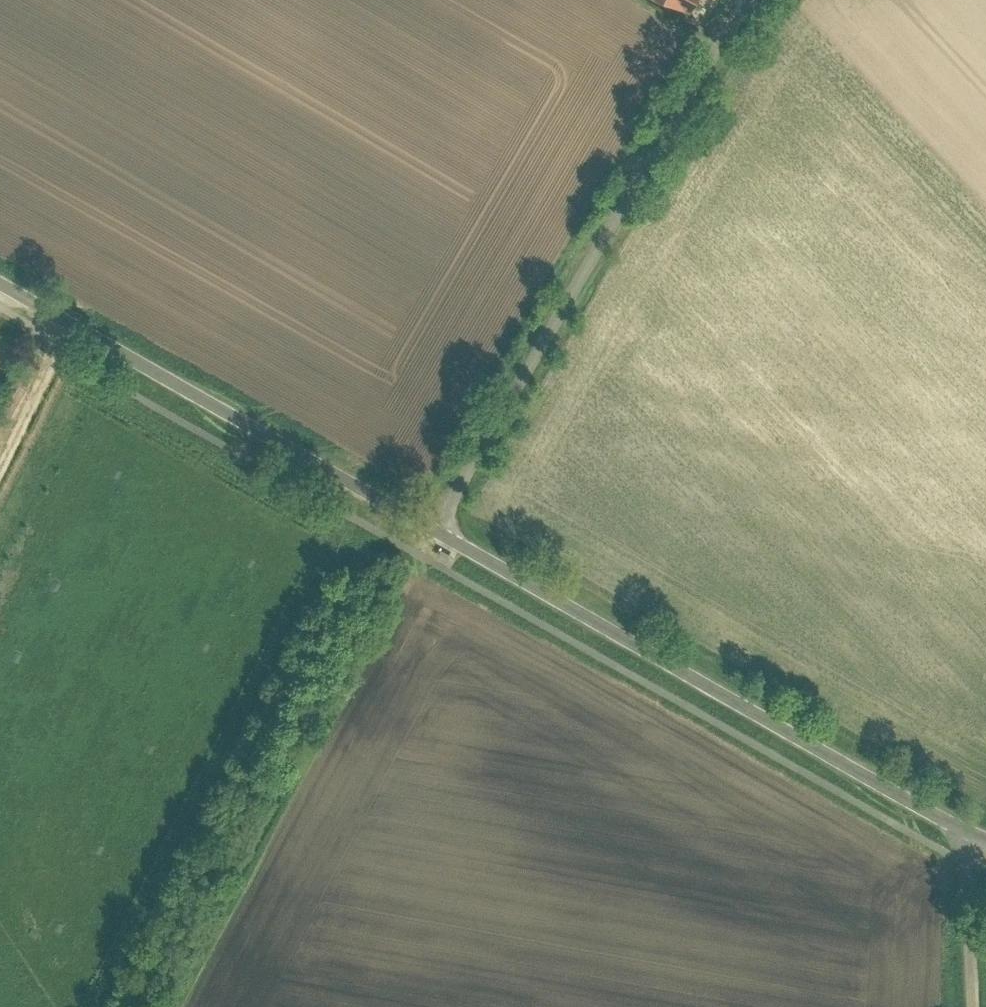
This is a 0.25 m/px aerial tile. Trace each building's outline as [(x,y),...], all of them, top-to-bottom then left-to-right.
[(443,546),(439,553),(448,559),(452,552),(443,546)]
